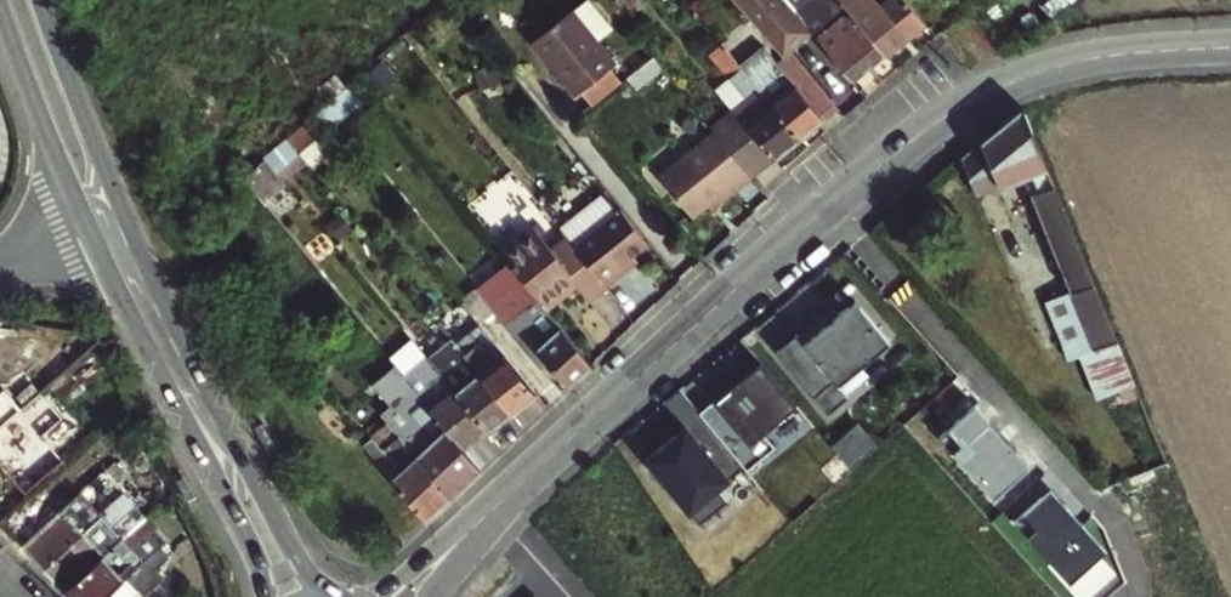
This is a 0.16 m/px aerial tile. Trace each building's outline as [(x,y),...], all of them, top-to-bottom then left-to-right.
[(798,11),(789,0),(742,0),(773,39),(802,16),(798,11)] [(853,80),(886,53),(842,0),(789,0),(798,11),(802,16),(853,80)] [(886,53),(925,21),(908,0),(842,0),(886,53)] [(571,10),(532,42),(576,96),(614,63),(571,10)] [(799,138),(769,101),(762,92),(724,44),(709,56),(728,79),(717,87),(734,108),(713,126),(716,130),(753,176),(754,176),(799,138)] [(823,119),(783,68),(766,46),(757,53),(761,58),(756,63),(773,84),(780,92),(769,101),(799,138),(823,119)] [(797,57),(783,68),(823,119),(838,107),(797,57)] [(762,92),(769,101),(780,92),(773,84),(762,92)] [(1068,358),(1120,336),(1024,107),(950,167),(965,200),(1013,180),(1059,293),(1043,300),(1068,358)] [(303,150),(326,131),(315,117),(292,137),(303,150)] [(738,188),(753,176),(716,130),(661,176),(694,217),(710,204),(734,183),(738,188)] [(292,137),(267,158),(278,172),(303,150),(292,137)] [(245,178),(260,196),(283,177),(278,172),(267,158),(245,178)] [(710,204),(714,209),(738,188),(734,183),(710,204)] [(609,190),(585,210),(626,260),(650,241),(609,190)] [(626,260),(585,210),(563,228),(607,285),(623,272),(619,266),(626,260)] [(606,285),(567,236),(553,248),(535,226),(503,251),(510,260),(549,307),(578,284),(590,298),(606,285)] [(482,282),(512,317),(508,320),(545,363),(549,360),(570,384),(593,362),(549,307),(510,260),(482,282)] [(796,336),(775,353),(825,416),(846,400),(833,384),(849,371),(853,376),(889,347),(855,304),(823,329),(820,325),(800,341),(796,336)] [(513,411),(537,391),(479,319),(455,338),(513,411)] [(381,345),(414,385),(466,449),(489,430),(431,358),(428,355),(419,362),(396,333),(381,345)] [(489,430),(513,411),(455,338),(431,358),(489,430)] [(676,392),(661,405),(682,431),(643,462),(696,528),(724,505),(713,492),(741,470),(744,474),(774,450),(762,436),(796,408),(759,364),(696,416),(676,392)] [(0,371),(0,428),(28,405),(0,371)] [(481,467),(466,449),(414,385),(401,396),(416,414),(435,438),(415,454),(450,497),(481,467)] [(980,408),(945,440),(999,499),(1034,467),(980,408)] [(435,438),(416,414),(395,430),(415,454),(435,438)] [(374,434),(363,443),(426,520),(450,497),(415,454),(395,430),(387,421),(373,432),(374,434)] [(135,464),(124,452),(103,471),(114,482),(135,464)] [(1019,523),(1074,583),(1110,550),(1055,490),(1019,523)] [(63,508),(22,543),(64,589),(146,516),(141,510),(115,532),(100,516),(83,531),(63,508)] [(167,540),(146,516),(64,589),(71,596),(104,596),(112,590),(117,586),(167,540)]
